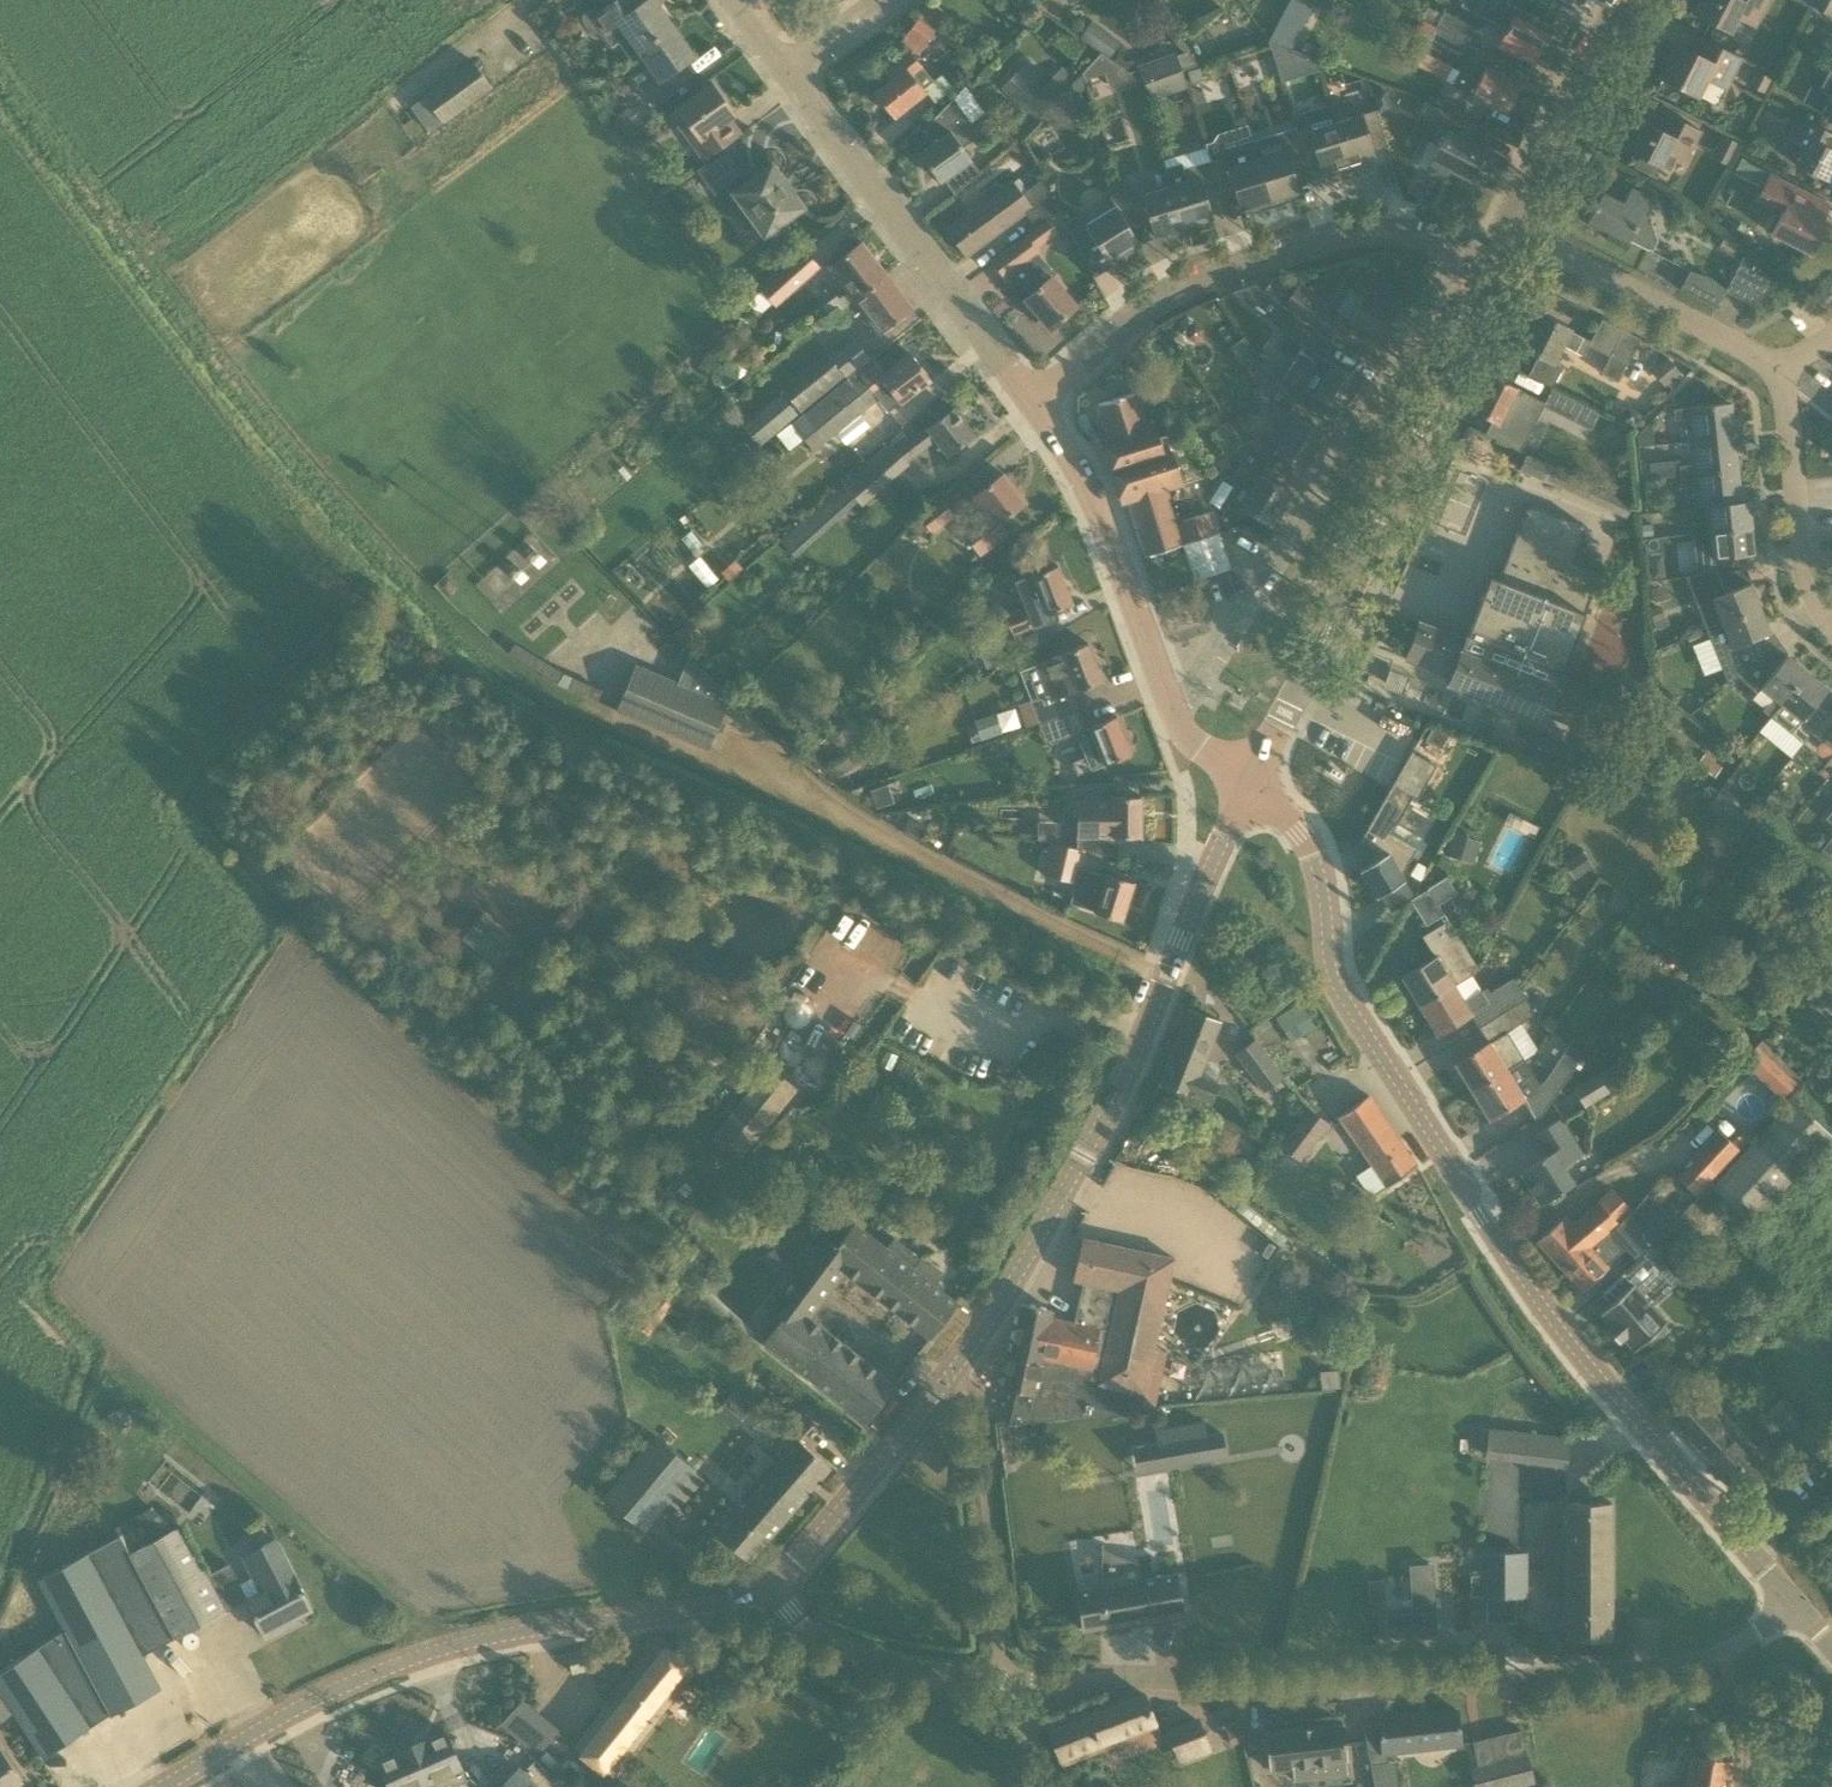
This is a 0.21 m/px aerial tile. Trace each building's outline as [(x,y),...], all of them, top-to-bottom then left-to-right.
[(597,14),(594,11),(590,9),(588,9),(586,10),(582,15),(582,19),(584,23),(587,28),(589,30),(593,33),(598,32),(600,32),(611,47),(619,42),(630,57),(639,51),(673,26),(660,8),(654,12),(646,1),(633,11),(625,0),(617,0),(597,14)] [(1296,0),(1291,0),(1269,40),(1291,49),(1312,9),(1296,0)] [(1506,29),(1498,44),(1533,62),(1547,34),(1529,24),(1534,15),(1507,2),(1508,0),(1480,0),(1474,12),(1506,29)] [(1693,13),(1730,32),(1737,17),(1755,26),(1768,0),(1700,0),(1693,13)] [(1810,5),(1831,16),(1831,0),(1813,0),(1810,5)] [(919,54),(943,21),(926,8),(901,41),(919,54)] [(1443,13),(1436,27),(1464,42),(1473,25),(1445,11),(1443,13)] [(1079,38),(1101,52),(1108,58),(1120,41),(1091,21),(1079,38)] [(673,26),(639,51),(650,66),(633,78),(644,93),(654,107),(685,84),(674,69),(688,60),(680,49),(686,44),(673,26)] [(1464,42),(1436,27),(1427,45),(1423,52),(1459,71),(1453,83),(1473,93),(1472,95),(1506,113),(1521,85),(1459,53),(1464,42)] [(1661,77),(1717,106),(1741,57),(1702,38),(1694,53),(1677,45),(1661,77)] [(1269,40),(1278,70),(1316,58),(1269,40)] [(1143,78),(1145,84),(1182,71),(1181,70),(1197,64),(1189,51),(1177,55),(1176,52),(1137,66),(1139,69),(1129,72),(1139,79),(1143,78)] [(1129,72),(1108,58),(1101,52),(1082,73),(1085,80),(1105,73),(1108,83),(1115,86),(1139,79),(1129,72)] [(887,73),(892,79),(875,93),(894,118),(926,92),(923,89),(933,81),(911,53),(887,73)] [(491,85),(472,60),(409,106),(428,132),(491,85)] [(1024,63),(1001,89),(1036,120),(1068,85),(1055,73),(1045,83),(1024,63)] [(1803,103),(1831,118),(1831,68),(1830,67),(1819,89),(1812,85),(1803,103)] [(1773,76),(1759,69),(1751,86),(1764,93),(1773,76)] [(1182,71),(1145,84),(1152,100),(1188,88),(1182,71)] [(691,141),(705,160),(740,135),(728,118),(735,113),(713,83),(679,108),(699,136),(691,141)] [(976,131),(952,97),(922,129),(932,144),(920,153),(940,182),(971,160),(959,143),(976,131)] [(1427,170),(1445,179),(1450,169),(1472,180),(1487,150),(1465,139),(1472,125),(1477,127),(1476,128),(1478,129),(1478,127),(1427,101),(1419,117),(1436,126),(1428,141),(1439,146),(1427,170)] [(1295,127),(1307,165),(1307,164),(1303,151),(1314,147),(1322,172),(1331,169),(1332,173),(1350,168),(1336,122),(1330,103),(1292,115),(1295,127)] [(629,106),(613,118),(625,134),(641,122),(629,106)] [(1336,122),(1350,168),(1367,162),(1366,159),(1375,156),(1368,131),(1382,127),(1377,110),(1336,122)] [(1624,149),(1640,157),(1635,167),(1634,167),(1633,168),(1655,179),(1656,178),(1655,177),(1660,167),(1661,167),(1668,153),(1685,161),(1701,131),(1674,117),(1666,132),(1639,119),(1624,149)] [(1804,119),(1792,142),(1803,147),(1795,164),(1830,182),(1831,178),(1831,133),(1804,119)] [(1257,157),(1271,204),(1291,198),(1290,194),(1300,191),(1293,168),(1306,164),(1307,165),(1295,127),(1252,140),(1257,157)] [(1727,163),(1737,142),(1721,135),(1711,156),(1727,163)] [(715,194),(746,171),(729,148),(699,171),(715,194)] [(1226,156),(1211,161),(1220,191),(1234,186),(1241,209),(1250,206),(1252,210),(1271,204),(1257,157),(1229,165),(1226,156)] [(1211,161),(1182,169),(1180,163),(1165,167),(1171,185),(1185,231),(1205,225),(1203,221),(1213,217),(1206,195),(1220,191),(1211,161)] [(735,190),(733,192),(735,194),(763,233),(764,235),(768,232),(774,240),(789,230),(783,221),(801,208),(804,207),(802,205),(772,164),(770,165),(771,165),(735,191),(735,190)] [(1770,174),(1758,198),(1784,211),(1772,234),(1810,254),(1827,221),(1805,210),(1812,197),(1826,204),(1827,202),(1770,174)] [(1025,213),(1036,228),(1059,211),(1042,178),(1022,193),(1014,182),(1004,189),(999,181),(981,195),(986,201),(946,231),(965,257),(1025,213)] [(1185,231),(1171,185),(1141,194),(1154,236),(1163,233),(1165,237),(1185,231)] [(1110,196),(1116,206),(1126,222),(1139,214),(1123,188),(1110,196)] [(1588,220),(1646,250),(1651,240),(1642,213),(1650,198),(1632,188),(1623,203),(1603,192),(1588,220)] [(1141,246),(1126,222),(1116,206),(1086,223),(1080,213),(1065,223),(1069,230),(1080,251),(1096,241),(1108,261),(1119,255),(1121,259),(1141,246)] [(1059,211),(1036,228),(993,260),(1005,277),(1009,274),(1028,296),(1025,299),(1050,329),(1077,306),(1029,250),(1054,232),(1058,237),(1069,230),(1065,223),(1059,211)] [(837,304),(841,310),(887,274),(862,242),(830,267),(848,291),(839,298),(836,295),(822,306),(827,312),(837,304)] [(761,290),(775,305),(818,266),(804,250),(761,290)] [(1743,256),(1726,290),(1725,291),(1726,292),(1753,305),(1775,282),(1743,256)] [(913,309),(887,274),(841,310),(849,320),(862,309),(881,334),(913,309)] [(1284,289),(1273,279),(1263,290),(1275,300),(1284,289)] [(1346,317),(1297,283),(1281,305),(1329,340),(1346,317)] [(1334,344),(1329,340),(1281,305),(1270,298),(1259,314),(1265,318),(1266,317),(1278,326),(1278,327),(1313,353),(1288,394),(1296,399),(1307,406),(1314,394),(1341,410),(1360,380),(1333,365),(1333,364),(1325,359),(1334,344)] [(1583,355),(1589,345),(1591,341),(1570,331),(1571,330),(1539,313),(1538,314),(1539,315),(1523,346),(1522,346),(1522,347),(1538,355),(1528,374),(1552,387),(1563,366),(1553,362),(1562,344),(1583,355)] [(1244,337),(1230,348),(1243,366),(1257,355),(1244,337)] [(843,375),(844,377),(868,357),(854,339),(830,358),(825,350),(780,387),(800,410),(843,375)] [(1152,361),(1139,346),(1117,365),(1128,377),(1134,372),(1136,375),(1152,361)] [(1610,356),(1601,374),(1617,382),(1628,360),(1612,352),(1610,356)] [(854,369),(857,373),(794,425),(817,452),(878,401),(889,414),(931,379),(911,354),(886,375),(879,366),(870,356),(854,369)] [(1296,416),(1296,417),(1288,412),(1296,399),(1288,394),(1276,381),(1257,355),(1243,366),(1274,406),(1268,417),(1288,429),(1276,450),(1306,468),(1326,434),(1296,416)] [(1668,358),(1652,371),(1665,386),(1681,372),(1668,358)] [(1510,447),(1535,398),(1517,389),(1517,388),(1491,375),(1473,411),(1494,422),(1488,433),(1485,432),(1485,434),(1510,447)] [(1583,404),(1551,389),(1542,406),(1575,421),(1583,404)] [(1219,533),(1220,533),(1219,531),(1217,532),(1209,509),(1208,510),(1209,503),(1208,502),(1215,481),(1214,480),(1213,481),(1213,478),(1171,431),(1158,435),(1154,422),(1145,424),(1135,392),(1098,403),(1109,437),(1104,439),(1104,440),(1102,441),(1103,442),(1102,443),(1105,455),(1107,454),(1108,457),(1106,458),(1110,470),(1111,469),(1112,472),(1111,473),(1115,484),(1116,484),(1117,487),(1116,487),(1119,499),(1121,499),(1121,500),(1123,500),(1123,501),(1129,499),(1147,556),(1183,544),(1194,580),(1232,568),(1231,566),(1230,567),(1225,551),(1226,551),(1226,549),(1224,550),(1219,533)] [(743,425),(760,445),(797,413),(780,393),(743,425)] [(1690,441),(1741,436),(1739,418),(1732,419),(1730,403),(1674,409),(1675,420),(1688,418),(1690,441)] [(1201,418),(1229,455),(1243,444),(1216,407),(1201,418)] [(901,431),(781,539),(797,556),(858,502),(861,505),(909,464),(907,461),(936,438),(949,455),(974,436),(953,408),(909,442),(901,431)] [(1637,437),(1637,445),(1653,444),(1651,422),(1646,427),(1637,437)] [(1741,436),(1690,441),(1693,464),(1679,465),(1680,475),(1737,470),(1735,455),(1743,454),(1741,436)] [(1823,447),(1831,454),(1831,436),(1823,447)] [(1631,504),(1525,454),(1519,468),(1543,479),(1544,478),(1625,517),(1631,504)] [(1665,461),(1650,462),(1652,478),(1666,477),(1665,461)] [(1233,474),(1214,480),(1215,481),(1208,502),(1209,503),(1209,502),(1224,511),(1230,501),(1271,525),(1291,492),(1261,474),(1240,462),(1233,474)] [(1707,506),(1748,502),(1746,484),(1739,485),(1737,470),(1680,475),(1681,485),(1695,484),(1697,507),(1707,506)] [(974,497),(986,512),(959,532),(978,556),(1006,535),(997,523),(1026,502),(1004,474),(974,497)] [(941,501),(911,524),(919,535),(927,529),(930,532),(952,514),(941,501)] [(1751,527),(1748,502),(1707,506),(1709,522),(1692,523),(1693,533),(1751,527)] [(1498,578),(1585,612),(1598,573),(1570,562),(1582,529),(1526,507),(1498,578)] [(1650,521),(1638,526),(1643,537),(1655,532),(1650,521)] [(1754,554),(1751,527),(1693,533),(1696,560),(1714,558),(1754,554)] [(715,584),(722,577),(702,558),(696,565),(715,584)] [(1714,558),(1696,560),(1697,574),(1716,572),(1714,558)] [(1030,576),(1040,601),(1005,615),(1020,654),(1055,635),(1046,613),(1072,603),(1058,565),(1030,576)] [(1686,577),(1706,629),(1760,608),(1751,583),(1725,593),(1717,574),(1718,574),(1718,572),(1686,577)] [(1406,658),(1451,676),(1448,683),(1543,720),(1546,713),(1591,731),(1605,695),(1560,677),(1585,612),(1498,578),(1490,575),(1465,639),(1420,622),(1406,658)] [(1646,610),(1655,630),(1668,624),(1660,604),(1646,610)] [(1760,608),(1706,629),(1688,636),(1692,646),(1710,638),(1728,683),(1738,676),(1761,658),(1760,658),(1753,639),(1770,633),(1760,608)] [(1040,723),(1076,711),(1069,693),(1075,690),(1076,691),(1103,681),(1088,643),(1037,663),(1048,692),(1031,699),(1040,723)] [(1757,693),(1761,687),(1774,697),(1763,711),(1771,717),(1807,672),(1787,655),(1775,669),(1761,658),(1738,676),(1757,693)] [(617,709),(616,711),(708,750),(727,704),(648,671),(630,714),(617,709)] [(1803,742),(1828,711),(1817,703),(1828,688),(1807,672),(1771,717),(1803,742)] [(567,687),(596,699),(601,689),(571,676),(567,687)] [(1699,709),(1691,715),(1707,727),(1713,719),(1699,709)] [(1076,711),(1040,723),(1048,743),(1083,729),(1076,711)] [(1831,766),(1831,715),(1828,711),(1803,742),(1814,751),(1831,766)] [(980,740),(1001,733),(995,714),(973,721),(980,740)] [(1077,734),(1086,756),(1072,762),(1078,775),(1131,753),(1117,716),(1089,726),(1085,728),(1085,731),(1077,734)] [(1426,739),(1442,748),(1450,733),(1435,724),(1426,739)] [(842,773),(863,758),(857,750),(836,764),(842,773)] [(1413,751),(1412,751),(1360,841),(1361,842),(1362,842),(1381,852),(1383,856),(1360,870),(1361,871),(1376,896),(1377,898),(1405,880),(1405,879),(1404,879),(1402,875),(1418,847),(1392,832),(1412,796),(1417,799),(1436,766),(1413,752),(1413,751)] [(1077,800),(1077,836),(1112,836),(1112,837),(1141,837),(1142,796),(1113,796),(1113,800),(1077,800)] [(1724,817),(1741,830),(1751,817),(1734,804),(1724,817)] [(1453,833),(1447,854),(1473,862),(1479,840),(1453,833)] [(1822,850),(1831,858),(1831,837),(1822,850)] [(1076,883),(1084,850),(1051,842),(1044,875),(1076,883)] [(1563,860),(1574,878),(1592,868),(1581,850),(1563,860)] [(1122,921),(1135,882),(1107,873),(1098,899),(1074,891),(1070,903),(1095,911),(1094,912),(1122,921)] [(1410,899),(1426,925),(1444,914),(1438,904),(1456,893),(1446,876),(1428,887),(1429,888),(1410,899)] [(1402,977),(1420,1005),(1471,974),(1475,972),(1472,966),(1476,964),(1457,933),(1453,936),(1445,922),(1422,936),(1435,957),(1402,977)] [(1662,945),(1669,935),(1656,926),(1649,936),(1662,945)] [(1495,998),(1504,1012),(1525,1000),(1512,978),(1491,992),(1488,987),(1481,991),(1471,974),(1420,1005),(1437,1034),(1495,998)] [(1455,1062),(1472,1091),(1507,1070),(1524,1059),(1507,1031),(1534,1014),(1525,1000),(1504,1012),(1480,1027),(1489,1041),(1455,1062)] [(1273,1015),(1289,1041),(1314,1026),(1299,1001),(1287,1008),(1287,1007),(1273,1015)] [(1219,1080),(1201,1073),(1221,1021),(1190,1008),(1160,1084),(1210,1103),(1219,1080)] [(1264,1091),(1283,1077),(1254,1039),(1235,1054),(1264,1091)] [(1797,1082),(1772,1058),(1757,1073),(1767,1083),(1769,1081),(1775,1087),(1773,1088),(1782,1097),(1797,1082)] [(1507,1070),(1472,1091),(1490,1120),(1522,1099),(1523,1101),(1543,1089),(1524,1059),(1507,1070)] [(1602,1073),(1600,1069),(1573,1088),(1585,1106),(1618,1084),(1607,1069),(1602,1073)] [(1339,1116),(1372,1165),(1357,1176),(1370,1195),(1385,1184),(1387,1186),(1417,1165),(1369,1096),(1339,1116)] [(1792,1098),(1711,1184),(1751,1222),(1831,1136),(1792,1098)] [(1308,1108),(1280,1146),(1300,1161),(1328,1122),(1308,1108)] [(1561,1118),(1536,1133),(1549,1154),(1521,1170),(1542,1203),(1573,1184),(1563,1167),(1583,1154),(1561,1118)] [(1718,1129),(1694,1155),(1716,1175),(1740,1149),(1718,1129)] [(1252,1173),(1251,1156),(1223,1156),(1223,1174),(1252,1173)] [(1658,1234),(1651,1228),(1664,1212),(1644,1196),(1630,1213),(1618,1224),(1565,1272),(1582,1291),(1609,1267),(1606,1264),(1630,1242),(1640,1253),(1648,1245),(1658,1234)] [(1537,1241),(1565,1272),(1618,1224),(1598,1201),(1572,1224),(1564,1215),(1537,1241)] [(808,1317),(844,1273),(930,1338),(958,1303),(912,1268),(920,1258),(894,1238),(886,1248),(854,1224),(837,1246),(821,1234),(768,1306),(783,1316),(763,1344),(867,1422),(896,1383),(808,1317)] [(1003,1389),(1016,1392),(1009,1424),(1140,1411),(1174,1258),(1083,1239),(1074,1281),(1082,1283),(1074,1323),(1051,1318),(1052,1310),(1021,1304),(1003,1389)] [(775,1245),(766,1256),(786,1272),(795,1261),(775,1245)] [(1643,1252),(1644,1254),(1601,1293),(1611,1303),(1601,1312),(1612,1324),(1607,1329),(1619,1342),(1623,1337),(1634,1350),(1645,1340),(1650,1345),(1668,1330),(1663,1324),(1667,1321),(1640,1291),(1658,1273),(1657,1273),(1660,1270),(1656,1265),(1661,1261),(1648,1247),(1643,1252)] [(755,1331),(712,1291),(705,1299),(747,1339),(755,1331)] [(748,1409),(731,1393),(715,1411),(732,1426),(748,1409)] [(1742,1496),(1767,1473),(1701,1400),(1675,1422),(1742,1496)] [(124,1405),(108,1416),(118,1431),(134,1420),(124,1405)] [(929,1432),(914,1452),(938,1471),(954,1452),(929,1432)] [(1205,1436),(1156,1444),(1160,1469),(1225,1458),(1221,1433),(1205,1436)] [(1526,1462),(1567,1467),(1570,1439),(1529,1435),(1526,1462)] [(643,1529),(692,1470),(656,1439),(606,1498),(643,1529)] [(747,1486),(754,1492),(704,1549),(736,1576),(831,1467),(799,1440),(775,1467),(769,1461),(747,1486)] [(1566,1502),(1566,1569),(1611,1569),(1611,1502),(1566,1502)] [(115,1528),(118,1535),(128,1554),(174,1530),(150,1507),(115,1528)] [(174,1530),(128,1554),(118,1535),(36,1578),(64,1630),(109,1716),(121,1710),(161,1689),(143,1656),(175,1638),(225,1612),(206,1577),(179,1527),(174,1530)] [(261,1592),(247,1599),(266,1638),(298,1621),(296,1617),(311,1609),(274,1540),(262,1546),(268,1558),(248,1569),(261,1592)] [(1482,1553),(1482,1575),(1525,1575),(1525,1553),(1482,1553)] [(1101,1587),(1076,1591),(1082,1630),(1101,1627),(1101,1632),(1149,1623),(1148,1619),(1185,1612),(1178,1574),(1142,1580),(1141,1577),(1140,1577),(1140,1581),(1124,1583),(1120,1562),(1103,1557),(1103,1556),(1102,1556),(1101,1587)] [(1412,1613),(1385,1615),(1386,1637),(1438,1633),(1437,1611),(1433,1564),(1409,1566),(1412,1613)] [(228,1565),(206,1577),(225,1612),(226,1612),(225,1610),(247,1599),(228,1565)] [(1566,1569),(1566,1640),(1611,1640),(1611,1569),(1566,1569)] [(1525,1575),(1482,1575),(1482,1596),(1525,1597),(1525,1575)] [(1367,1582),(1369,1603),(1385,1602),(1383,1581),(1367,1582)] [(0,1672),(0,1692),(44,1757),(96,1723),(109,1716),(64,1630),(14,1663),(0,1672)] [(617,1777),(695,1670),(657,1642),(617,1696),(622,1699),(614,1711),(609,1707),(578,1749),(617,1777)] [(593,1668),(588,1649),(568,1654),(572,1673),(593,1668)] [(1126,1751),(1161,1737),(1144,1694),(1111,1707),(1109,1703),(1048,1727),(1063,1763),(1122,1740),(1126,1751)] [(0,1697),(0,1720),(11,1713),(0,1697)] [(526,1697),(504,1725),(542,1756),(565,1727),(526,1697)] [(1457,1710),(1379,1719),(1383,1752),(1461,1743),(1457,1710)] [(1237,1717),(1223,1722),(1232,1745),(1245,1740),(1237,1717)] [(1198,1720),(1169,1731),(1181,1761),(1209,1751),(1198,1720)] [(1346,1762),(1348,1761),(1344,1723),(1265,1732),(1269,1770),(1292,1768),(1294,1780),(1319,1777),(1319,1776),(1318,1776),(1317,1765),(1345,1762),(1345,1764),(1347,1764),(1346,1762)] [(1476,1766),(1469,1767),(1474,1786),(1517,1786),(1533,1783),(1521,1731),(1471,1742),(1476,1766)] [(427,1738),(396,1752),(396,1753),(379,1761),(390,1786),(421,1786),(442,1778),(446,1786),(451,1786),(467,1780),(446,1732),(428,1740),(427,1738)] [(22,1780),(1,1751),(0,1752),(0,1786),(12,1786),(22,1780)] [(1732,1760),(1692,1754),(1686,1786),(1667,1784),(1666,1786),(1728,1786),(1732,1760)] [(1375,1786),(1399,1786),(1395,1760),(1390,1761),(1370,1763),(1375,1786)] [(519,1767),(499,1786),(539,1786),(519,1767)]
